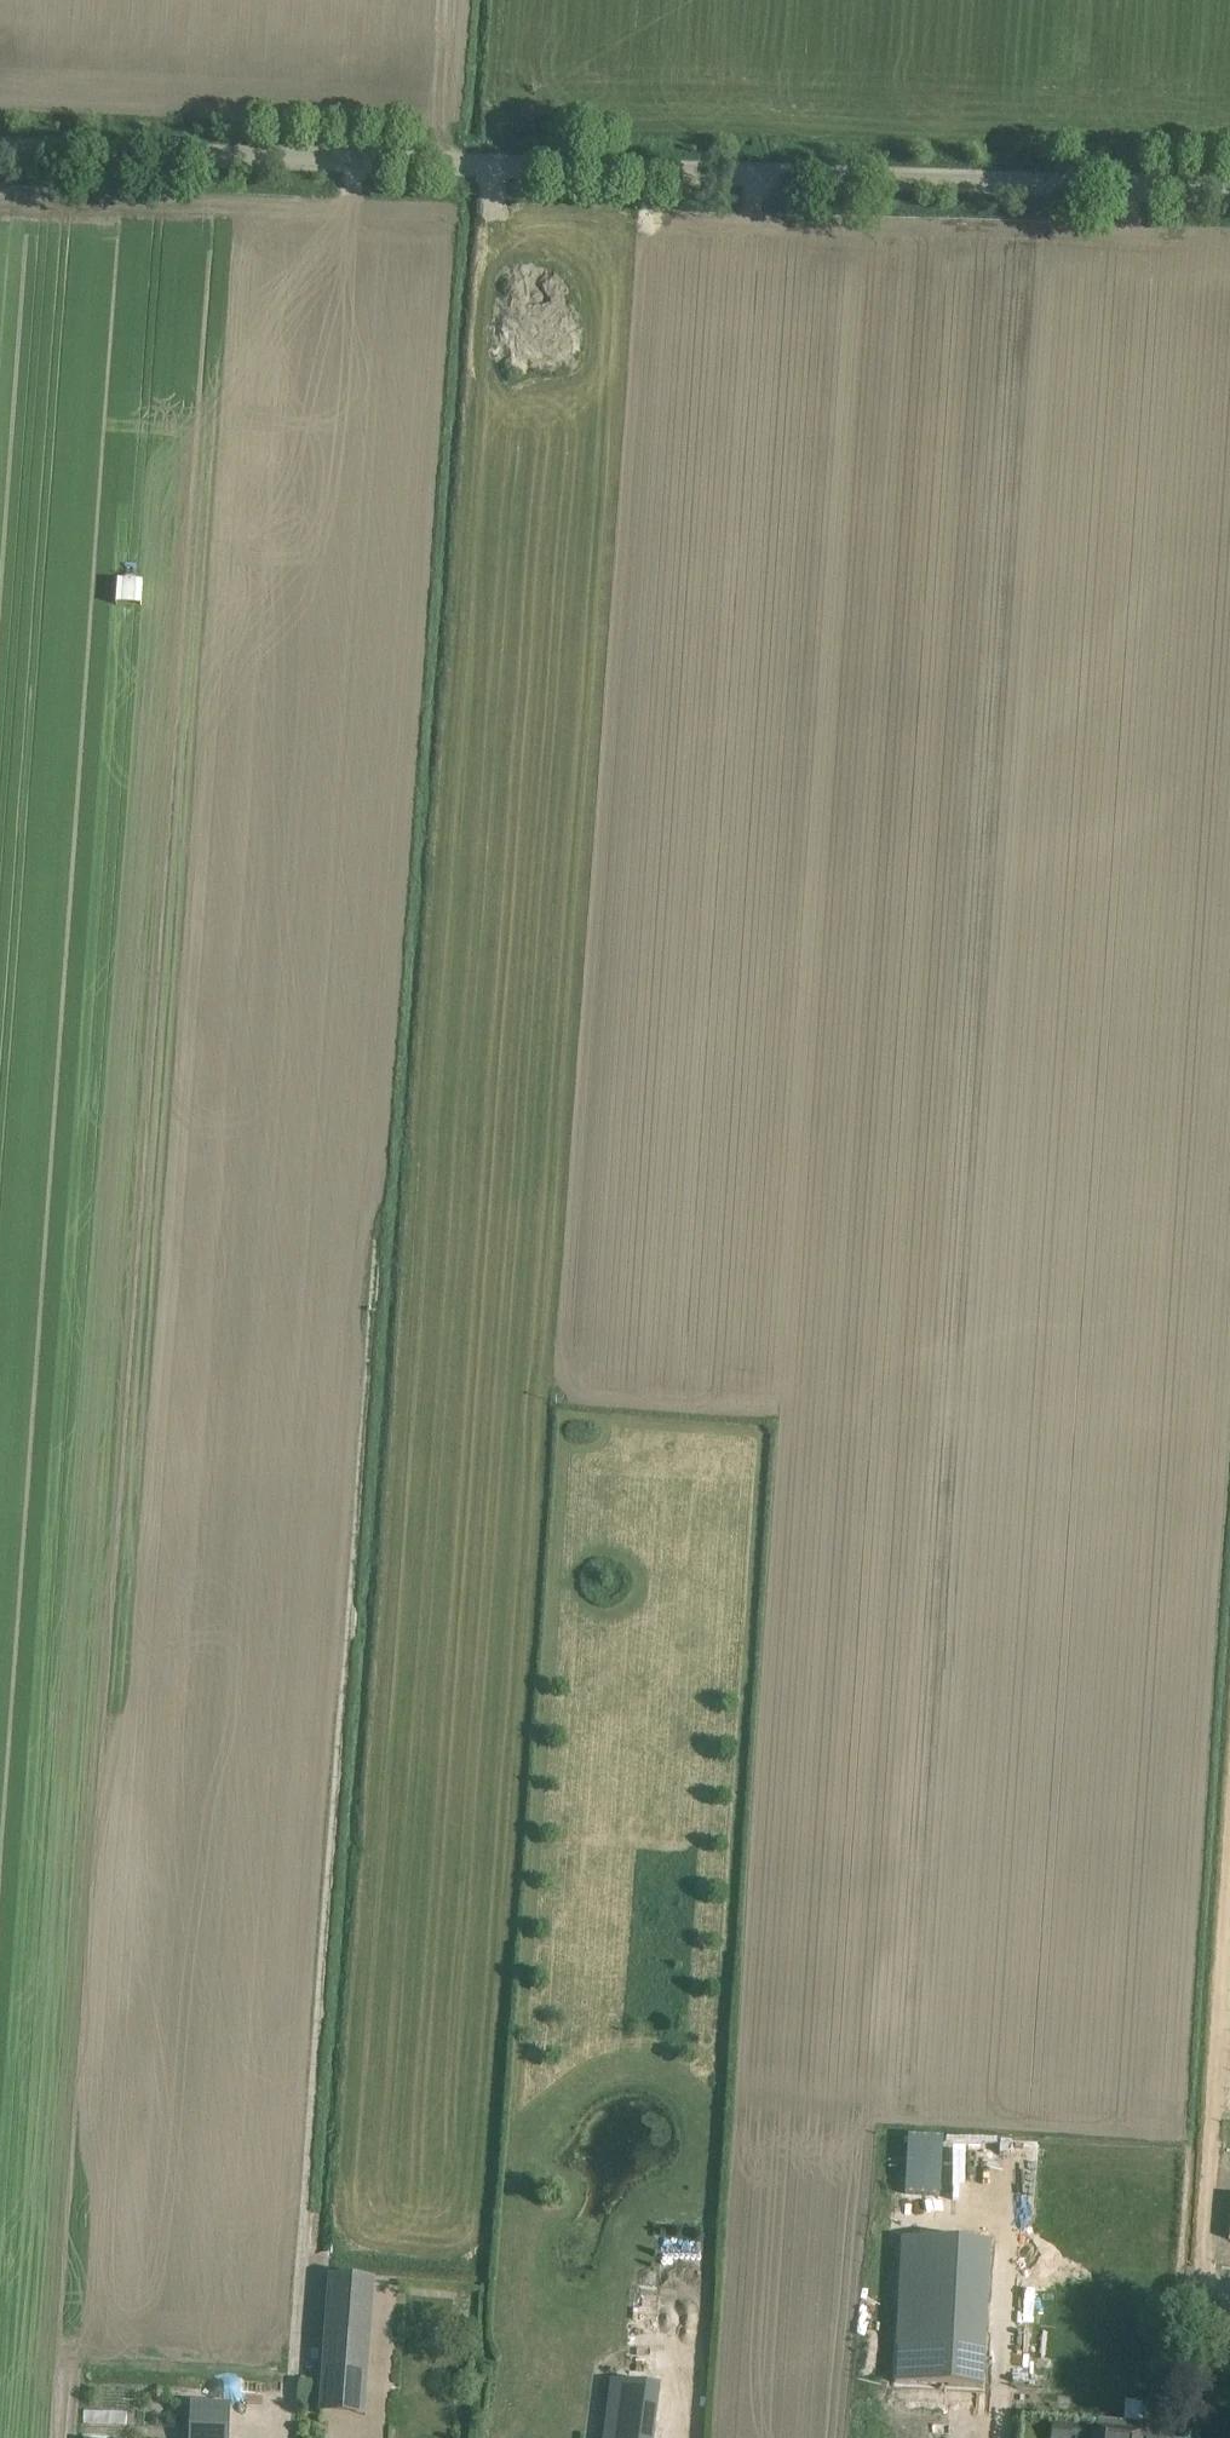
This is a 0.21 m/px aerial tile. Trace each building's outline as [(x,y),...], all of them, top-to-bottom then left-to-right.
[(991,2244),(904,2239),(897,2383),(984,2387),(991,2244)] [(372,2281),(329,2278),(321,2388),(364,2391),(372,2281)] [(603,2437),(654,2437),(660,2387),(610,2381),(603,2437)] [(229,2405),(191,2403),(190,2437),(228,2437),(229,2405)] [(1051,2437),(1072,2437),(1076,2437),(1085,2437),(1087,2425),(1053,2421),(1051,2437)] [(1097,2429),(1096,2437),(1142,2437),(1142,2434),(1097,2429)]
